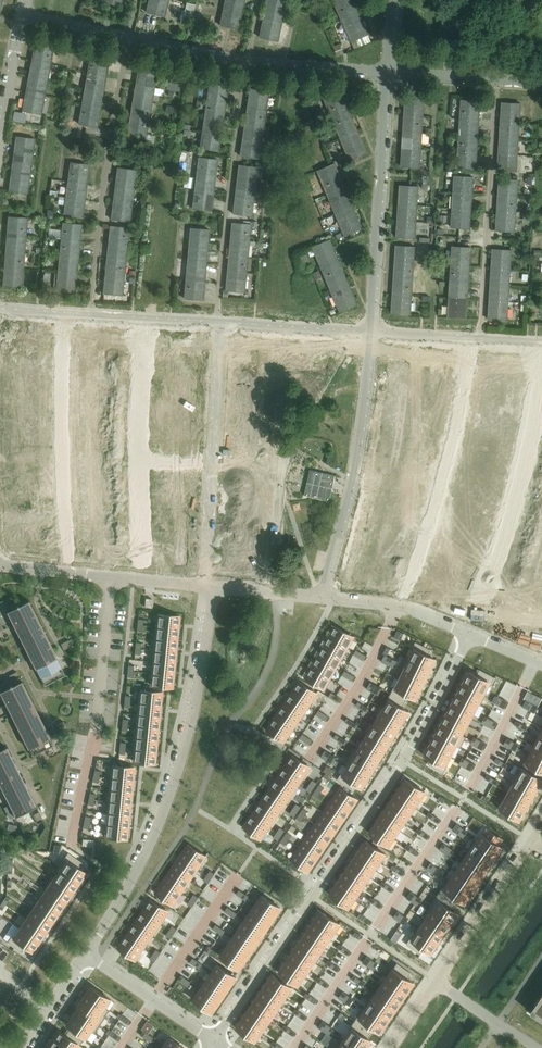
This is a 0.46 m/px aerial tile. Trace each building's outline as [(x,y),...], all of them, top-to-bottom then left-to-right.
[(146,13),(165,17),(169,0),(150,0),(146,13)] [(224,7),(243,11),(245,0),(226,0),(224,7)] [(342,20),(359,12),(354,0),(333,0),(342,20)] [(193,11),(195,5),(187,3),(185,11),(182,10),(180,19),(181,20),(181,23),(189,26),(191,19),(192,19),(193,11)] [(285,7),(267,3),(263,19),(282,23),(285,7)] [(243,11),(224,7),(220,26),(239,30),(243,11)] [(359,12),(342,20),(351,42),(369,35),(359,12)] [(459,26),(460,19),(454,18),(454,15),(444,14),(443,27),(453,28),(453,26),(459,26)] [(282,23),(263,19),(259,38),(278,42),(282,23)] [(36,42),(32,61),(51,64),(54,45),(36,42)] [(110,58),(91,55),(88,73),(106,77),(110,58)] [(51,64),(32,61),(29,76),(48,80),(51,64)] [(158,68),(140,65),(136,84),(155,87),(158,68)] [(106,77),(88,73),(85,90),(104,93),(106,77)] [(48,80),(29,76),(26,92),(45,96),(48,80)] [(210,82),(207,101),(226,104),(229,84),(210,82)] [(171,83),(169,90),(173,91),(180,91),(181,84),(171,83)] [(155,87),(136,84),(133,100),(152,103),(155,87)] [(323,95),(332,118),(350,110),(340,88),(323,95)] [(250,89),(247,108),(266,111),(269,92),(250,89)] [(104,93),(85,90),(82,105),(101,109),(104,93)] [(45,96),(26,92),(23,111),(41,115),(45,96)] [(406,96),(405,116),(424,117),(425,98),(406,96)] [(152,103),(133,100),(131,116),(149,119),(152,103)] [(462,100),(461,120),(480,122),(481,101),(462,100)] [(226,104),(207,101),(205,117),(224,120),(226,104)] [(503,103),(501,123),(520,124),(521,104),(503,103)] [(101,109),(82,105),(79,124),(97,128),(101,109)] [(266,111),(247,108),(245,124),(264,127),(266,111)] [(350,110),(332,118),(341,138),(358,131),(350,110)] [(13,121),(25,124),(27,114),(14,111),(13,121)] [(146,138),(149,119),(131,116),(128,133),(127,135),(133,136),(146,138)] [(424,117),(405,116),(404,131),(423,133),(424,117)] [(224,120),(205,117),(203,132),(221,135),(224,120)] [(480,122),(461,120),(460,136),(479,137),(480,122)] [(520,124),(501,123),(500,139),(519,140),(520,124)] [(264,127),(245,124),(243,140),(261,143),(264,127)] [(133,136),(127,135),(128,133),(117,131),(116,140),(132,143),(133,136)] [(358,131),(341,138),(350,160),(368,153),(358,131)] [(423,133),(404,131),(403,148),(422,149),(423,133)] [(221,135),(203,132),(200,149),(219,151),(221,135)] [(479,137),(460,136),(459,152),(478,153),(479,137)] [(16,137),(14,156),(33,159),(35,139),(16,137)] [(519,140),(500,139),(499,154),(518,156),(519,140)] [(261,143),(243,140),(240,156),(259,159),(261,143)] [(422,149),(403,148),(402,167),(420,168),(422,149)] [(478,153),(459,152),(458,168),(464,168),(477,169),(478,153)] [(518,156),(499,154),(498,170),(517,172),(518,156)] [(33,159),(14,156),(12,172),(30,174),(33,159)] [(199,158),(197,174),(216,176),(218,160),(199,158)] [(71,163),(68,182),(87,185),(89,165),(71,163)] [(335,164),(318,171),(327,193),(345,186),(335,164)] [(239,166),(237,182),(256,185),(258,168),(239,166)] [(118,168),(116,187),(134,189),(137,171),(118,168)] [(30,174),(12,172),(9,191),(28,194),(30,174)] [(216,176),(197,174),(195,190),(214,193),(216,176)] [(455,176),(454,193),(473,194),(474,177),(455,176)] [(193,189),(194,178),(185,177),(184,188),(193,189)] [(500,179),(499,195),(518,197),(519,180),(500,179)] [(87,185),(68,182),(66,198),(85,200),(87,185)] [(256,185),(237,182),(235,198),(254,200),(256,185)] [(345,186),(327,193),(336,213),(353,206),(345,186)] [(400,186),(399,205),(418,206),(419,187),(400,186)] [(134,189),(116,187),(113,203),(132,206),(134,189)] [(214,193),(195,190),(193,209),(211,211),(214,193)] [(473,194),(454,193),(453,209),(472,210),(473,194)] [(518,197),(499,195),(498,212),(517,213),(518,197)] [(85,200),(66,198),(64,214),(83,217),(85,200)] [(254,200),(235,198),(233,214),(252,216),(254,200)] [(132,206),(113,203),(111,220),(130,222),(132,206)] [(418,206),(399,205),(398,221),(417,222),(418,206)] [(353,206),(336,213),(345,236),(363,229),(353,206)] [(472,210),(453,209),(452,228),(471,229),(472,210)] [(517,213),(498,212),(497,231),(515,232),(517,213)] [(9,217),(7,236),(26,237),(27,218),(9,217)] [(417,222),(398,221),(397,237),(416,239),(417,222)] [(62,234),(62,239),(80,241),(82,225),(63,223),(62,230),(62,234)] [(232,223),(231,240),(249,242),(251,226),(251,225),(232,223)] [(111,227),(109,243),(128,245),(129,228),(111,227)] [(191,229),(189,248),(208,250),(209,230),(191,229)] [(26,237),(7,236),(6,252),(25,254),(26,237)] [(80,241),(62,239),(60,256),(79,258),(80,241)] [(249,242),(231,240),(229,256),(248,258),(249,242)] [(331,240),(313,247),(323,269),(340,262),(331,240)] [(128,245),(109,243),(107,259),(126,260),(128,245)] [(397,246),(395,262),(414,263),(415,247),(397,246)] [(453,247),(451,266),(470,268),(472,248),(453,247)] [(208,250),(189,248),(188,264),(206,266),(208,250)] [(493,249),(492,269),(511,270),(512,251),(493,249)] [(25,254),(6,252),(5,269),(23,270),(25,254)] [(307,253),(304,254),(298,256),(300,260),(302,265),(310,261),(307,253)] [(79,258),(60,256),(58,271),(77,273),(79,258)] [(248,258),(229,256),(228,272),(247,274),(248,258)] [(126,260),(107,259),(106,275),(124,277),(126,260)] [(340,262),(323,269),(331,289),(348,282),(340,262)] [(414,263),(395,262),(394,278),(413,280),(414,263)] [(206,266),(188,264),(186,280),(205,282),(206,266)] [(470,268),(451,266),(450,283),(469,284),(470,268)] [(23,270),(5,269),(3,287),(22,289),(23,270)] [(511,270),(492,269),(491,285),(510,286),(511,270)] [(77,273),(58,271),(57,291),(75,292),(77,273)] [(247,274),(228,272),(226,291),(245,292),(247,274)] [(124,277),(106,275),(104,294),(122,296),(124,277)] [(413,280),(394,278),(393,294),(412,295),(413,280)] [(205,282),(186,280),(184,299),(203,301),(205,282)] [(348,282),(331,289),(341,312),(358,305),(348,282)] [(469,284),(450,283),(449,299),(468,300),(469,284)] [(510,286),(491,285),(490,301),(509,302),(510,286)] [(412,295),(393,294),(392,313),(411,315),(412,295)] [(468,300),(449,299),(448,317),(467,318),(468,300)] [(509,302),(490,301),(489,320),(508,321),(509,302)] [(402,432),(408,363),(387,362),(382,430),(402,432)] [(333,414),(325,421),(330,426),(337,419),(333,414)] [(173,461),(193,461),(194,424),(174,424),(173,461)] [(305,495),(304,496),(309,497),(312,497),(330,501),(332,493),(335,478),(336,476),(317,472),(316,471),(310,470),(308,478),(305,495)] [(66,676),(28,601),(7,612),(45,686),(66,676)] [(159,615),(157,627),(178,629),(179,617),(159,615)] [(157,627),(156,639),(177,641),(178,629),(157,627)] [(336,627),(330,638),(348,648),(354,637),(336,627)] [(398,630),(394,638),(401,641),(404,634),(398,630)] [(330,638),(324,648),(342,658),(348,648),(330,638)] [(156,639),(155,651),(176,653),(177,641),(156,639)] [(72,646),(69,640),(61,644),(64,650),(72,646)] [(411,658),(411,659),(431,669),(435,660),(428,656),(431,650),(416,643),(413,649),(415,650),(411,658)] [(324,648),(318,658),(336,668),(342,658),(324,648)] [(155,651),(154,662),(174,664),(176,653),(155,651)] [(385,655),(381,662),(387,665),(391,658),(385,655)] [(401,667),(401,668),(403,669),(403,668),(426,679),(431,669),(411,659),(411,658),(406,656),(406,657),(401,667)] [(318,658),(312,668),(330,679),(336,668),(318,658)] [(391,658),(387,665),(394,668),(395,664),(397,661),(391,658)] [(154,662),(153,674),(173,676),(174,664),(154,662)] [(312,668),(306,679),(324,689),(330,679),(312,668)] [(398,679),(400,680),(421,690),(426,679),(403,668),(403,669),(398,679)] [(470,672),(464,683),(487,695),(486,695),(489,696),(495,685),(492,684),(495,678),(480,670),(477,676),(470,672)] [(20,678),(17,672),(9,676),(12,682),(20,678)] [(153,674),(151,686),(172,688),(173,676),(153,674)] [(394,687),(391,694),(406,702),(409,696),(416,699),(421,690),(400,680),(396,689),(394,687)] [(53,746),(22,681),(0,692),(33,757),(53,746)] [(300,682),(292,695),(309,706),(317,694),(300,682)] [(371,682),(367,689),(373,692),(377,686),(371,682)] [(464,683),(459,693),(479,704),(478,704),(481,706),(481,705),(486,695),(487,695),(464,683)] [(377,686),(373,692),(379,696),(383,689),(377,686)] [(141,691),(140,703),(160,705),(162,693),(141,691)] [(459,693),(453,703),(473,714),(478,704),(479,704),(459,693)] [(383,707),(382,708),(404,721),(409,712),(402,708),(406,702),(391,694),(383,707)] [(292,695),(283,706),(301,718),(309,706),(292,695)] [(494,699),(492,702),(498,706),(502,699),(496,695),(494,699)] [(502,699),(498,706),(504,709),(508,702),(502,699)] [(526,700),(523,707),(529,710),(532,703),(526,700)] [(140,703),(139,715),(159,717),(160,705),(140,703)] [(453,703),(448,714),(468,724),(472,715),(473,714),(453,703)] [(532,703),(529,710),(535,714),(535,713),(539,707),(532,703)] [(283,706),(275,718),(292,730),(301,718),(283,706)] [(375,715),(379,718),(379,717),(398,729),(404,721),(382,708),(383,707),(380,706),(375,715)] [(448,714),(442,724),(462,735),(462,734),(468,724),(448,714)] [(139,715),(137,727),(158,729),(159,717),(139,715)] [(484,720),(482,723),(488,726),(491,720),(485,716),(484,720)] [(374,725),(374,726),(393,738),(398,729),(379,717),(379,718),(374,725)] [(275,718),(267,731),(284,742),(292,730),(275,718)] [(491,720),(488,726),(494,730),(497,723),(491,720)] [(67,728),(64,722),(56,726),(59,732),(67,728)] [(365,731),(364,732),(367,733),(388,746),(393,738),(374,726),(374,725),(370,723),(365,731)] [(442,724),(437,734),(456,745),(456,746),(461,748),(467,737),(462,734),(462,735),(442,724)] [(137,727),(136,738),(157,740),(158,729),(137,727)] [(362,741),(361,742),(364,743),(364,742),(383,754),(388,746),(367,733),(362,741)] [(437,734),(431,745),(451,755),(456,746),(456,745),(437,734)] [(472,740),(471,744),(477,747),(480,740),(474,737),(472,740)] [(136,738),(135,750),(156,752),(157,740),(136,738)] [(507,738),(504,745),(510,748),(513,741),(507,738)] [(480,740),(477,747),(483,750),(486,744),(480,740)] [(513,741),(510,748),(516,752),(518,748),(519,745),(513,741)] [(359,750),(359,751),(378,763),(383,754),(364,742),(364,743),(359,750)] [(431,745),(425,756),(432,759),(429,765),(444,773),(448,767),(445,766),(451,755),(431,745)] [(531,754),(541,760),(541,749),(535,746),(531,754)] [(18,771),(6,748),(0,751),(0,784),(16,817),(36,807),(18,771)] [(354,748),(349,756),(373,771),(378,763),(359,751),(359,750),(355,748),(354,748)] [(135,750),(134,762),(155,764),(156,752),(135,750)] [(325,751),(321,757),(327,761),(331,754),(325,751)] [(331,754),(327,761),(333,764),(336,760),(337,758),(331,754)] [(523,769),(538,778),(538,777),(541,771),(541,772),(541,760),(531,754),(523,769)] [(293,756),(285,768),(302,780),(310,768),(293,756)] [(344,765),(348,768),(349,768),(368,779),(373,771),(349,756),(344,765)] [(461,761),(459,764),(465,768),(469,761),(463,757),(461,761)] [(469,761),(465,768),(471,771),(475,764),(469,761)] [(113,766),(112,778),(133,780),(134,768),(113,766)] [(514,774),(538,788),(541,782),(541,779),(538,777),(538,778),(523,769),(519,766),(519,767),(514,774)] [(285,768),(276,780),(294,792),(302,780),(285,768)] [(341,774),(338,780),(352,789),(356,784),(362,788),(368,779),(349,768),(348,768),(344,776),(341,774)] [(510,782),(509,783),(514,785),(534,796),(538,788),(514,774),(510,782)] [(112,778),(111,790),(131,792),(133,780),(112,778)] [(407,779),(401,787),(420,800),(425,792),(407,779)] [(276,780),(268,792),(286,804),(294,792),(276,780)] [(514,785),(510,793),(529,804),(531,801),(534,796),(514,785)] [(401,787),(396,795),(415,808),(420,800),(401,787)] [(340,788),(332,801),(349,812),(357,800),(340,788)] [(111,790),(110,802),(130,804),(131,792),(111,790)] [(268,792),(260,804),(277,816),(286,804),(268,792)] [(505,800),(505,801),(525,812),(529,804),(510,793),(505,800)] [(396,795),(391,803),(410,815),(415,808),(396,795)] [(503,800),(498,808),(520,820),(525,812),(505,801),(505,800),(503,799),(503,800)] [(332,801),(324,813),(341,824),(349,812),(332,801)] [(110,802),(108,813),(129,815),(130,804),(110,802)] [(391,803),(386,810),(404,823),(410,815),(391,803)] [(260,804),(252,816),(269,827),(277,816),(260,804)] [(386,810),(381,818),(399,830),(404,823),(386,810)] [(108,813),(107,825),(128,827),(129,815),(108,813)] [(324,813),(316,824),(333,836),(341,824),(324,813)] [(252,816),(244,828),(261,840),(269,827),(252,816)] [(381,818),(376,825),(394,838),(399,830),(381,818)] [(316,824),(308,836),(325,848),(333,836),(316,824)] [(457,824),(453,830),(458,834),(463,828),(457,824)] [(107,825),(106,837),(127,839),(128,827),(107,825)] [(376,825),(370,833),(389,846),(394,838),(376,825)] [(463,828),(458,834),(464,838),(466,835),(468,832),(463,828)] [(477,842),(476,842),(497,856),(503,848),(499,845),(502,839),(488,830),(484,835),(482,834),(477,842)] [(308,836),(300,848),(317,860),(325,848),(308,836)] [(468,851),(467,851),(470,852),(491,866),(497,856),(476,842),(477,842),(475,840),(474,841),(468,851)] [(367,841),(362,849),(380,862),(386,854),(367,841)] [(444,843),(439,850),(445,854),(449,847),(444,843)] [(55,845),(53,852),(60,854),(62,846),(55,845)] [(189,845),(180,858),(198,869),(206,857),(189,845)] [(449,847),(445,854),(451,858),(453,855),(455,851),(449,847)] [(300,848),(291,860),(304,869),(308,872),(317,860),(300,848)] [(362,849),(356,857),(375,869),(380,862),(362,849)] [(470,852),(463,862),(484,876),(491,866),(470,852)] [(58,869),(57,869),(59,871),(60,870),(78,883),(85,873),(79,868),(82,863),(68,854),(64,859),(58,869)] [(356,857),(351,864),(370,877),(375,869),(356,857)] [(180,858),(172,869),(189,881),(198,869),(180,858)] [(463,862),(457,871),(477,886),(484,876),(463,862)] [(431,863),(426,869),(432,873),(436,867),(431,863)] [(351,864),(346,872),(365,885),(370,877),(351,864)] [(436,867),(432,873),(437,877),(440,874),(442,871),(436,867)] [(172,869),(164,881),(181,893),(189,881),(172,869)] [(53,880),(72,893),(78,883),(60,870),(59,871),(53,880)] [(450,881),(471,895),(477,886),(457,871),(450,881)] [(346,872),(341,879),(360,892),(365,885),(346,872)] [(44,888),(44,889),(46,890),(47,890),(65,902),(72,893),(53,880),(51,878),(51,879),(44,888)] [(341,879),(336,887),(354,900),(360,892),(341,879)] [(448,880),(439,893),(455,904),(458,899),(465,904),(471,895),(450,881),(448,879),(448,880)] [(164,881),(156,894),(173,905),(181,893),(164,881)] [(336,887),(330,895),(349,908),(354,900),(336,887)] [(46,890),(40,900),(59,912),(65,902),(47,890),(46,890)] [(411,892),(406,898),(412,902),(417,896),(411,892)] [(439,893),(428,908),(451,924),(458,914),(452,909),(455,904),(439,893)] [(263,896),(257,905),(275,917),(281,908),(263,896)] [(417,896),(412,902),(418,906),(420,903),(422,899),(417,896)] [(40,900),(33,909),(52,922),(59,912),(40,900)] [(151,900),(143,913),(160,924),(168,912),(151,900)] [(257,905),(251,913),(269,926),(275,917),(257,905)] [(422,918),(424,920),(445,934),(451,924),(428,908),(422,918)] [(33,909),(27,919),(45,932),(52,922),(33,909)] [(322,911),(316,919),(335,932),(340,924),(322,911)] [(398,911),(393,918),(399,922),(403,915),(398,911)] [(143,913),(135,925),(152,936),(160,924),(143,913)] [(251,913),(245,922),(263,935),(269,926),(251,913)] [(403,915),(399,922),(405,925),(407,922),(409,919),(403,915)] [(27,919),(20,929),(39,941),(45,932),(27,919)] [(316,919),(311,927),(330,940),(335,932),(316,919)] [(424,920),(417,929),(438,943),(445,934),(424,920)] [(245,922),(239,931),(258,943),(263,935),(245,922)] [(135,925),(127,936),(144,948),(152,936),(135,925)] [(311,927),(306,934),(324,947),(330,940),(311,927)] [(12,937),(8,943),(22,952),(25,947),(32,952),(39,941),(20,929),(14,938),(12,937)] [(417,929),(407,945),(421,954),(425,949),(431,953),(438,943),(417,929)] [(239,931),(233,939),(252,952),(258,943),(239,931)] [(306,934),(301,942),(319,955),(324,947),(306,934)] [(127,936),(118,949),(135,960),(144,948),(127,936)] [(233,939),(227,948),(246,961),(252,952),(233,939)] [(301,942),(296,950),(314,962),(319,955),(301,942)] [(227,948),(221,957),(240,970),(246,961),(227,948)] [(296,950),(291,957),(309,970),(314,962),(296,950)] [(367,956),(363,963),(368,967),(373,960),(367,956)] [(291,957),(285,965),(304,977),(309,970),(291,957)] [(373,960),(368,967),(374,971),(375,969),(378,964),(373,960)] [(397,964),(388,978),(408,992),(414,983),(408,979),(411,973),(397,964)] [(218,965),(212,974),(230,987),(237,978),(218,965)] [(285,965),(280,973),(299,985),(304,977),(285,965)] [(212,974),(206,983),(225,995),(230,987),(212,974)] [(274,975),(268,983),(287,995),(287,996),(292,988),(274,975)] [(388,978),(382,986),(403,1000),(408,992),(388,978)] [(206,983),(200,991),(219,1004),(225,995),(206,983)] [(268,983),(263,990),(282,1003),(287,996),(287,995),(268,983)] [(377,993),(377,994),(397,1008),(403,1000),(382,986),(377,993)] [(92,987),(87,995),(105,1008),(106,1007),(111,1000),(92,987)] [(263,990),(258,998),(277,1011),(282,1003),(263,990)] [(200,991),(194,1000),(213,1013),(219,1004),(200,991)] [(343,992),(338,998),(344,1002),(348,996),(343,992)] [(374,992),(369,1000),(392,1016),(397,1008),(377,994),(377,993),(375,992),(374,992)] [(87,995),(82,1002),(105,1018),(110,1011),(110,1010),(106,1007),(105,1008),(87,995)] [(348,996),(344,1002),(350,1006),(353,1001),(354,1000),(348,996)] [(258,998),(253,1005),(271,1018),(277,1011),(258,998)] [(369,1000),(363,1008),(386,1024),(392,1016),(369,1000)] [(82,1002),(77,1010),(100,1026),(105,1018),(82,1002)] [(531,1013),(541,1020),(541,1002),(541,1004),(540,1004),(536,1009),(534,1008),(533,1010),(531,1013)] [(253,1005),(248,1013),(266,1026),(271,1018),(253,1005)] [(363,1008),(354,1022),(371,1033),(374,1028),(381,1032),(386,1024),(363,1008)] [(77,1010),(72,1017),(92,1032),(94,1034),(94,1033),(100,1026),(77,1010)] [(248,1013),(243,1021),(261,1033),(266,1026),(248,1013)] [(72,1017),(66,1026),(87,1040),(92,1032),(72,1017)] [(243,1021),(237,1029),(256,1041),(261,1033),(243,1021)] [(323,1021),(318,1028),(324,1031),(328,1025),(323,1021)] [(345,1041),(355,1047),(367,1047),(372,1041),(367,1038),(371,1033),(354,1022),(350,1027),(353,1029),(345,1040),(345,1041)] [(328,1025),(324,1031),(330,1035),(332,1032),(334,1029),(328,1025)] [(53,1040),(65,1047),(78,1047),(83,1040),(69,1031),(65,1036),(59,1032),(53,1040)] [(162,1047),(164,1047),(183,1047),(168,1038),(162,1047)] [(336,1047),(355,1047),(345,1041),(345,1040),(343,1039),(342,1039),(336,1047)] [(48,1047),(65,1047),(53,1040),(48,1047)]
